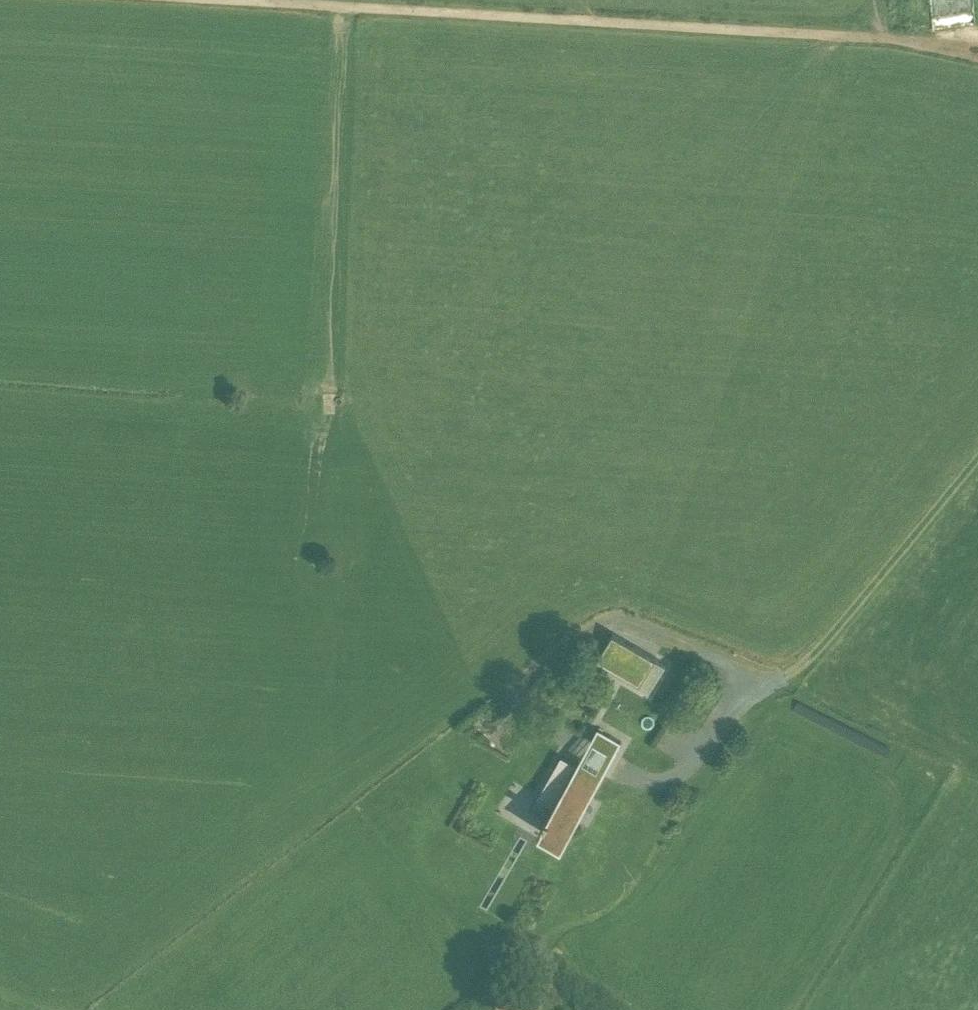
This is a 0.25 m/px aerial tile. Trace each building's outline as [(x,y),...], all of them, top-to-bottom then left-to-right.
[(941,12),(977,10),(977,0),(940,0),(941,12)] [(615,754),(621,741),(597,728),(591,741),(615,754)] [(581,767),(559,756),(546,779),(562,787),(548,813),(546,812),(543,818),(545,819),(540,828),(567,843),(603,775),(583,764),(581,767)]
